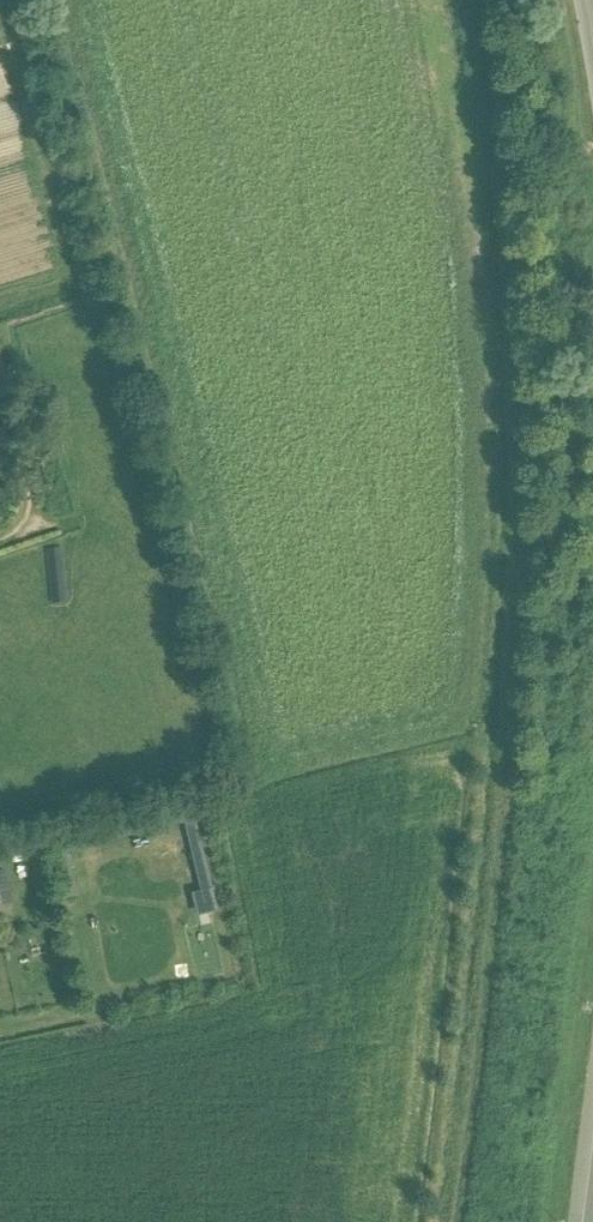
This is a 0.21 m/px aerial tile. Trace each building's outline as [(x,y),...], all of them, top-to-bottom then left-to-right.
[(10,899),(2,869),(0,869),(0,902),(10,899)]
